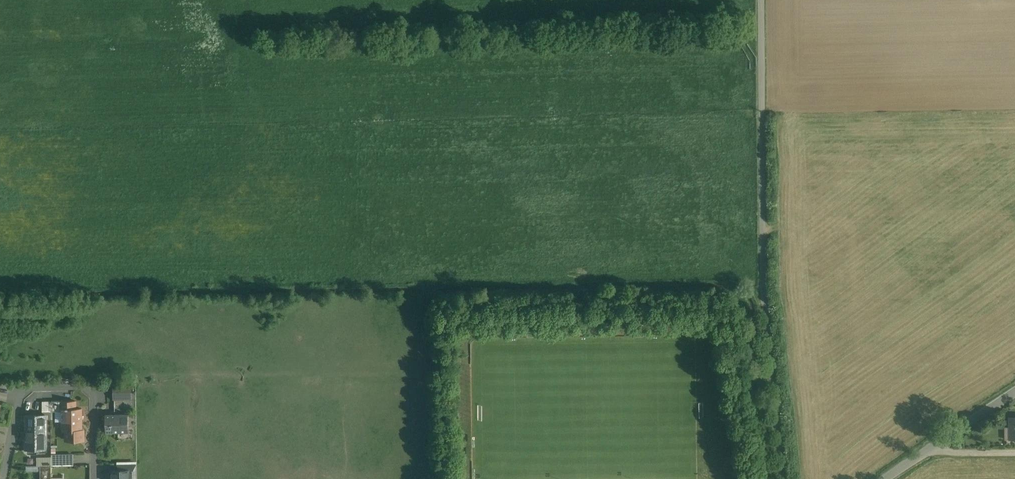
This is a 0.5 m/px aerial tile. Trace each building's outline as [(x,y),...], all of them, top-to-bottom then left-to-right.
[(823,212),(814,212),(814,234),(824,234),(823,212)] [(125,390),(114,390),(115,399),(125,399),(125,390)] [(51,411),(51,401),(43,401),(43,411),(51,411)] [(61,401),(60,401),(51,401),(51,411),(61,411),(61,409),(61,401)] [(76,401),(61,401),(61,409),(63,409),(64,431),(66,431),(67,430),(82,430),(81,408),(76,408),(76,401)] [(115,414),(115,415),(106,415),(106,414),(106,431),(128,431),(128,414),(115,414)] [(45,415),(27,415),(29,415),(29,440),(27,440),(27,449),(38,449),(38,446),(44,446),(44,449),(45,449),(45,415)] [(67,430),(66,431),(66,440),(72,440),(75,443),(78,440),(82,440),(82,439),(83,437),(84,437),(84,430),(82,430),(67,430)] [(74,465),(74,455),(61,455),(61,456),(61,465),(74,465)] [(61,456),(51,456),(51,458),(51,466),(61,465),(61,456)] [(51,458),(39,458),(39,466),(51,466),(51,458)] [(117,464),(117,471),(133,470),(133,478),(137,478),(137,464),(117,464)] [(41,468),(41,478),(51,478),(51,468),(41,468)] [(133,470),(117,471),(112,471),(112,478),(133,478),(133,470)]
